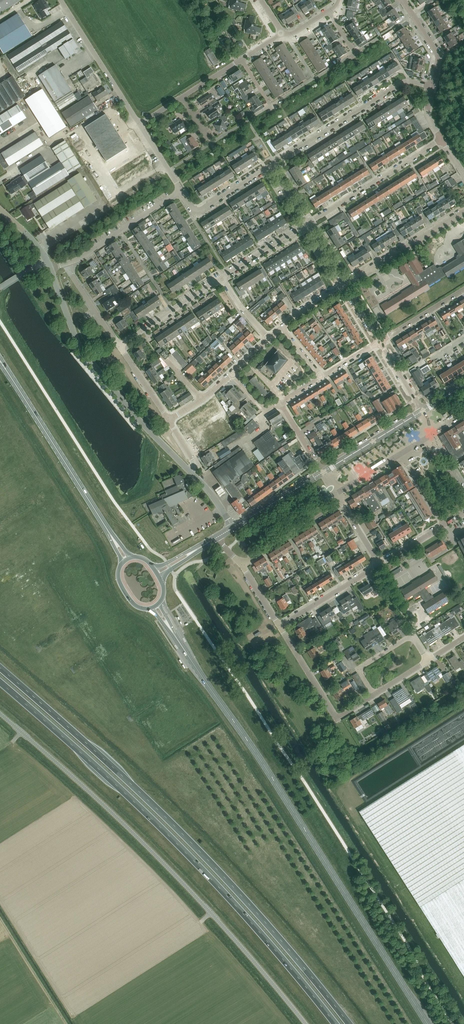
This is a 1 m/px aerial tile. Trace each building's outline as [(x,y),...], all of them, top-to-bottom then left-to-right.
[(22,0),(0,0),(0,14),(22,0)] [(33,6),(42,19),(47,16),(44,11),(49,7),(44,0),(42,0),(33,6)] [(246,5),(241,4),(241,2),(237,1),(237,0),(230,0),(228,8),(243,12),(243,9),(245,10),(246,5)] [(271,5),(274,9),(281,4),(279,0),(278,0),(271,5)] [(309,11),(314,8),(311,4),(313,2),(312,0),(306,0),(307,2),(304,4),(309,11)] [(386,10),(385,8),(391,4),(388,0),(387,0),(380,4),(382,8),(378,10),(381,14),(386,10)] [(356,3),(348,1),(347,6),(349,7),(349,10),(356,12),(358,3),(356,3)] [(309,11),(304,4),(301,6),(300,3),(295,6),(299,12),(301,10),(304,14),(309,11)] [(429,19),(431,18),(438,13),(437,10),(438,10),(438,9),(440,8),(438,6),(434,8),(432,5),(428,8),(430,11),(427,13),(429,16),(428,17),(429,19)] [(288,14),(293,22),(297,19),(294,14),(297,13),(293,7),(289,10),(290,13),(288,14)] [(389,18),(397,14),(394,9),(388,13),(386,10),(381,14),(383,18),(387,15),(389,18)] [(441,14),(443,13),(441,11),(438,13),(431,18),(433,21),(431,22),(432,24),(434,23),(441,18),(440,15),(441,15),(441,14)] [(293,22),(288,14),(285,16),(283,13),(279,16),(282,22),(285,20),(288,25),(293,22)] [(33,37),(19,14),(2,25),(0,26),(0,49),(4,55),(33,37)] [(390,28),(395,25),(394,22),(400,18),(397,14),(389,18),(391,22),(387,24),(390,28)] [(260,33),(261,28),(256,27),(257,25),(252,24),(254,18),(249,16),(249,18),(246,17),(243,32),(258,36),(259,33),(260,33)] [(445,23),(443,20),(444,20),(444,19),(446,18),(445,16),(441,18),(434,23),(436,26),(434,27),(436,29),(437,28),(445,23)] [(349,32),(356,27),(353,23),(355,22),(353,19),(348,22),(350,25),(346,27),(349,32)] [(72,38),(67,30),(62,21),(36,37),(23,45),(8,55),(19,72),(72,38)] [(445,23),(437,28),(439,31),(437,32),(439,34),(448,28),(446,26),(447,25),(447,24),(449,23),(448,21),(445,23)] [(324,35),(332,30),(329,26),(322,30),(321,27),(316,31),(317,33),(321,31),(324,35)] [(352,36),(359,32),(356,27),(349,32),(352,36)] [(407,33),(407,34),(409,33),(408,30),(406,31),(404,28),(393,35),(395,37),(396,36),(397,36),(398,36),(400,38),(407,33)] [(327,40),(335,35),(332,30),(324,35),(322,37),(323,38),(325,37),(327,40)] [(355,41),(364,35),(364,36),(364,35),(361,30),(359,32),(352,36),(355,41)] [(455,38),(454,38),(453,36),(454,35),(456,33),(454,31),(444,38),(446,41),(444,42),(445,44),(447,43),(455,38)] [(403,43),(411,39),(412,38),(411,36),(409,36),(407,34),(407,33),(400,38),(396,40),(398,43),(400,41),(401,41),(403,43)] [(331,44),(338,39),(335,35),(327,40),(330,44),(325,47),(327,50),(327,49),(332,46),(331,44)] [(363,46),(368,43),(364,36),(364,35),(355,41),(358,46),(362,43),(363,46)] [(455,38),(447,43),(449,46),(447,47),(449,50),(454,46),(456,49),(461,45),(459,43),(458,44),(456,41),(457,39),(459,38),(457,36),(454,38),(455,38)] [(303,48),(314,41),(313,39),(310,41),(308,38),(300,43),(303,48)] [(59,49),(65,59),(71,56),(75,53),(74,51),(78,48),(73,39),(68,42),(64,45),(59,49)] [(414,43),(414,44),(415,43),(414,41),(413,42),(411,39),(403,43),(400,45),(401,47),(403,46),(404,46),(405,46),(406,48),(406,49),(414,43)] [(306,53),(314,48),(312,45),(315,43),(314,41),(303,48),(306,53)] [(274,56),(286,49),(283,43),(275,49),(277,52),(273,55),(274,56)] [(416,47),(414,44),(414,43),(406,49),(406,48),(403,50),(404,52),(406,51),(407,51),(408,51),(409,54),(419,48),(417,46),(416,47)] [(336,53),(343,49),(340,44),(334,48),(332,46),(327,49),(329,52),(333,49),(336,53)] [(214,66),(219,63),(210,48),(205,52),(214,66)] [(309,58),(320,51),(319,49),(316,51),(314,48),(306,53),(309,58)] [(281,59),(290,54),(286,49),(274,56),(275,58),(279,56),(281,59)] [(336,63),(341,60),(340,58),(346,53),(343,49),(336,53),(339,58),(335,60),(336,63)] [(312,63),(320,57),(318,54),(321,52),(320,51),(309,58),(312,63)] [(285,64),(293,59),(290,54),(281,59),(285,64)] [(410,62),(410,64),(413,65),(423,67),(423,63),(425,64),(425,61),(419,60),(420,57),(414,55),(413,58),(415,59),(414,62),(413,62),(412,62),(410,62)] [(267,58),(263,61),(261,57),(253,63),(256,68),(264,63),(266,62),(268,60),(267,58)] [(315,67),(326,60),(325,59),(322,61),(320,57),(312,63),(315,67)] [(288,69),(296,64),(293,59),(285,64),(288,69)] [(324,64),(327,62),(328,61),(327,59),(326,60),(315,67),(318,72),(326,67),(324,64)] [(395,73),(398,71),(401,70),(396,62),(391,66),(395,73)] [(259,73),(268,68),(264,63),(256,68),(259,73)] [(291,74),(299,69),(296,64),(288,69),(291,74)] [(77,99),(72,91),(56,65),(38,76),(54,102),(55,101),(60,110),(77,99)] [(424,67),(423,67),(413,65),(413,68),(412,68),(411,68),(409,67),(408,70),(421,73),(422,69),(424,70),(424,67)] [(390,76),(395,73),(391,66),(385,69),(390,76)] [(99,83),(93,73),(94,72),(91,68),(83,72),(88,80),(82,84),(87,91),(99,83)] [(263,78),(271,73),(268,68),(259,73),(263,78)] [(294,79),(303,74),(299,69),(291,74),(294,79)] [(384,80),(390,76),(385,69),(380,72),(384,80)] [(240,70),(228,78),(230,80),(231,79),(233,83),(237,80),(243,76),(240,70)] [(379,83),(384,80),(380,72),(374,76),(379,83)] [(266,83),(274,78),(271,73),(263,78),(266,83)] [(303,74),(294,79),(298,84),(306,79),(303,74)] [(374,86),(379,83),(374,76),(369,79),(374,86)] [(14,80),(12,77),(0,84),(0,112),(25,97),(14,80)] [(269,88),(277,83),(274,78),(266,83),(269,88)] [(368,90),(374,86),(369,79),(364,82),(368,90)] [(240,92),(249,85),(246,80),(240,84),(239,82),(233,85),(236,90),(238,89),(240,92)] [(363,93),(368,90),(364,82),(358,85),(363,93)] [(272,93),(280,88),(277,83),(269,88),(272,93)] [(243,100),(244,100),(248,97),(247,94),(253,90),(249,85),(240,92),(241,95),(240,96),(243,100)] [(357,96),(363,93),(358,85),(353,89),(357,96)] [(97,101),(104,96),(107,94),(103,87),(93,94),(97,101)] [(221,87),(216,90),(221,97),(225,94),(221,87)] [(280,88),(272,93),(275,98),(284,93),(280,88)] [(25,100),(49,138),(66,127),(42,89),(25,100)] [(212,105),(217,102),(215,99),(213,100),(210,94),(199,101),(203,107),(208,103),(210,106),(212,105)] [(346,97),(350,105),(356,101),(351,94),(346,97)] [(252,105),(259,100),(256,95),(252,98),(250,96),(248,97),(244,100),(247,104),(250,102),(252,105)] [(98,110),(95,104),(89,96),(62,113),(71,127),(98,110)] [(345,108),(350,105),(346,97),(340,101),(345,108)] [(398,101),(402,108),(408,105),(403,98),(398,101)] [(254,114),(259,111),(258,108),(262,105),(259,100),(252,105),(253,108),(251,110),(252,112),(253,111),(254,114)] [(218,101),(217,102),(212,105),(214,108),(207,113),(211,119),(219,114),(216,110),(221,107),(218,101)] [(340,112),(345,108),(340,101),(335,104),(340,112)] [(397,112),(402,108),(398,101),(392,104),(397,112)] [(334,115),(340,112),(335,104),(330,107),(334,115)] [(392,115),(397,112),(392,104),(387,108),(392,115)] [(18,105),(0,116),(0,135),(26,118),(18,105)] [(329,118),(334,115),(330,107),(324,111),(329,118)] [(386,118),(392,115),(387,108),(382,111),(386,118)] [(323,122),(329,118),(324,111),(319,114),(323,122)] [(383,120),(386,118),(382,111),(376,114),(381,122),(383,125),(385,123),(383,120)] [(107,114),(86,127),(107,161),(128,148),(107,114)] [(376,125),(381,122),(376,114),(371,118),(376,125)] [(224,123),(228,121),(224,115),(220,118),(221,121),(214,125),(219,133),(227,128),(224,123)] [(310,120),(314,127),(320,124),(315,116),(310,120)] [(370,129),(376,125),(371,118),(365,121),(370,129)] [(183,128),(185,127),(180,120),(173,124),(171,121),(166,125),(168,128),(171,126),(175,133),(179,130),(180,132),(181,133),(182,132),(184,131),(184,130),(183,128)] [(309,131),(314,127),(310,120),(304,123),(309,131)] [(356,125),(360,132),(366,129),(361,121),(356,125)] [(304,134),(309,131),(304,123),(299,126),(304,134)] [(355,136),(360,132),(356,125),(350,128),(355,136)] [(298,137),(304,134),(299,126),(294,130),(298,137)] [(350,139),(355,136),(350,128),(345,132),(350,139)] [(293,141),(298,137),(294,130),(288,133),(293,141)] [(42,143),(35,132),(1,153),(1,154),(0,155),(0,161),(5,168),(9,166),(9,167),(43,145),(42,143)] [(344,143),(350,139),(345,132),(340,135),(344,143)] [(418,135),(413,138),(417,144),(422,141),(422,140),(426,138),(427,137),(426,135),(424,132),(419,135),(419,134),(418,135)] [(288,144),(293,141),(288,133),(283,136),(288,144)] [(339,146),(344,143),(340,135),(334,138),(339,146)] [(192,150),(198,146),(192,137),(188,139),(186,136),(180,140),(185,147),(188,145),(192,150)] [(282,147),(288,144),(283,136),(278,140),(282,147)] [(278,140),(276,138),(274,139),(276,141),(272,143),(270,140),(266,142),(271,149),(274,146),(277,151),(282,147),(278,140)] [(336,148),(339,146),(334,138),(329,142),(334,149),(336,152),(338,151),(336,148)] [(411,148),(417,144),(413,138),(407,142),(411,148)] [(69,175),(68,174),(81,166),(65,141),(52,149),(61,162),(50,169),(42,155),(20,169),(24,176),(28,182),(36,195),(69,175)] [(328,153),(334,149),(329,142),(324,145),(328,153)] [(406,151),(411,148),(407,142),(402,145),(406,151)] [(323,156),(328,153),(324,145),(318,149),(323,156)] [(400,154),(406,151),(402,145),(397,148),(400,154)] [(364,153),(368,151),(366,147),(359,151),(361,156),(364,154),(364,153)] [(251,154),(248,156),(253,164),(258,160),(255,155),(258,153),(255,148),(250,151),(251,154)] [(395,158),(400,154),(397,148),(391,152),(395,158)] [(318,159),(323,156),(318,149),(313,152),(318,159)] [(312,163),(318,159),(313,152),(307,155),(312,163)] [(389,161),(395,158),(391,152),(386,155),(389,161)] [(384,165),(389,161),(386,155),(380,159),(384,165)] [(248,167),(253,164),(248,156),(243,160),(248,167)] [(434,160),(438,166),(444,163),(440,157),(434,160)] [(379,168),(384,165),(380,159),(375,162),(379,168)] [(242,170),(248,167),(243,160),(238,163),(242,170)] [(433,170),(438,166),(434,160),(429,164),(433,170)] [(373,172),(379,168),(375,162),(369,166),(373,172)] [(237,174),(242,170),(238,163),(232,167),(237,174)] [(427,173),(433,170),(429,164),(424,167),(427,173)] [(293,176),(300,171),(297,166),(289,171),(293,176)] [(422,177),(427,173),(424,167),(418,170),(422,177)] [(360,171),(364,177),(370,174),(366,168),(360,171)] [(229,180),(235,176),(230,169),(224,172),(229,180)] [(296,182),(304,177),(300,171),(293,176),(296,182)] [(364,177),(360,171),(357,173),(356,171),(353,173),(359,181),(364,177)] [(408,175),(412,181),(417,177),(414,171),(408,175)] [(224,183),(229,180),(224,172),(219,176),(224,183)] [(359,181),(353,173),(353,172),(351,174),(352,176),(349,178),(353,184),(359,181)] [(35,206),(50,230),(84,208),(97,200),(79,173),(68,181),(68,182),(67,182),(34,204),(33,203),(29,206),(29,205),(21,211),(23,214),(23,213),(28,220),(35,216),(31,210),(32,210),(31,209),(35,206)] [(406,184),(412,181),(408,175),(403,178),(406,184)] [(14,182),(7,186),(11,193),(22,187),(22,186),(28,182),(24,176),(18,180),(17,179),(14,182)] [(218,187),(224,183),(219,176),(214,179),(218,187)] [(300,187),(307,182),(304,177),(296,182),(300,187)] [(348,188),(353,184),(349,178),(344,181),(348,188)] [(401,187),(406,184),(403,178),(397,181),(401,187)] [(213,190),(218,187),(214,179),(208,182),(213,190)] [(342,191),(348,188),(344,181),(339,185),(342,191)] [(395,191),(401,187),(397,181),(392,185),(395,191)] [(208,193),(213,190),(208,182),(203,186),(208,193)] [(268,193),(267,191),(262,183),(256,187),(261,194),(262,196),(268,193)] [(310,187),(308,184),(303,186),(307,192),(311,190),(310,187)] [(339,185),(336,187),(334,184),(331,185),(333,188),(337,194),(342,191),(339,185)] [(390,194),(395,191),(392,185),(386,188),(390,194)] [(418,190),(420,194),(427,190),(424,185),(421,187),(421,188),(418,190)] [(202,197),(208,193),(203,186),(197,189),(202,197)] [(256,198),(261,194),(256,187),(251,190),(256,198)] [(332,198),(337,194),(333,188),(328,192),(332,198)] [(385,197),(390,194),(386,188),(381,191),(385,197)] [(253,200),(256,198),(251,190),(246,194),(250,201),(252,204),(254,203),(253,200)] [(379,201),(385,197),(381,191),(375,195),(379,201)] [(326,201),(332,198),(328,192),(322,195),(326,201)] [(245,204),(250,201),(246,194),(240,197),(245,204)] [(321,204),(326,201),(322,195),(317,198),(321,204)] [(374,204),(379,201),(375,195),(370,198),(374,204)] [(446,200),(450,207),(456,203),(452,196),(446,200)] [(240,208),(245,204),(240,197),(235,200),(240,208)] [(315,208),(321,204),(317,198),(311,202),(315,208)] [(368,208),(374,204),(370,198),(365,201),(368,208)] [(234,211),(240,208),(235,200),(230,204),(234,211)] [(445,210),(450,207),(446,200),(441,203),(445,210)] [(363,211),(368,208),(365,201),(359,205),(363,211)] [(441,203),(438,205),(436,202),(434,203),(434,204),(435,206),(440,213),(445,210),(441,203)] [(170,214),(178,209),(174,203),(167,208),(170,214)] [(440,213),(435,206),(434,204),(429,207),(435,217),(440,213)] [(352,218),(363,211),(359,205),(348,212),(352,218)] [(429,207),(423,210),(420,206),(418,207),(422,214),(424,212),(425,213),(429,220),(435,217),(429,207)] [(222,210),(227,218),(232,214),(228,207),(222,210)] [(269,208),(263,212),(266,216),(272,212),(269,208)] [(173,219),(181,214),(178,209),(170,214),(173,219)] [(222,221),(227,218),(222,210),(217,214),(222,221)] [(177,224),(184,219),(181,214),(173,219),(177,224)] [(216,224),(222,221),(217,214),(212,217),(216,224)] [(276,219),(281,227),(287,223),(282,215),(277,218),(275,216),(273,217),(275,220),(276,219)] [(424,223),(423,222),(420,216),(414,219),(419,227),(424,223)] [(213,226),(216,224),(212,217),(206,220),(211,228),(213,230),(215,229),(213,226)] [(414,219),(411,222),(408,218),(407,219),(409,223),(413,229),(413,230),(419,227),(414,219)] [(180,230),(188,225),(184,219),(177,224),(180,230)] [(275,231),(281,227),(276,219),(275,220),(271,222),(269,219),(268,220),(270,223),(275,231)] [(143,225),(147,223),(145,220),(138,225),(139,227),(132,231),(136,237),(143,232),(146,229),(143,225)] [(205,231),(211,228),(206,220),(201,224),(205,231)] [(404,221),(401,222),(402,223),(401,223),(403,226),(407,232),(408,233),(413,230),(413,229),(409,223),(406,224),(404,221)] [(270,234),(275,231),(270,223),(266,226),(264,223),(262,224),(264,227),(265,226),(270,234)] [(403,226),(401,223),(396,226),(397,228),(402,236),(408,233),(407,232),(403,226)] [(183,235),(191,230),(188,225),(180,230),(183,235)] [(264,238),(270,234),(265,226),(264,227),(260,229),(258,226),(256,227),(258,230),(259,230),(264,238)] [(331,237),(338,233),(335,227),(327,232),(331,237)] [(362,229),(357,231),(360,236),(368,231),(366,227),(362,230),(362,229)] [(458,228),(434,242),(437,247),(440,245),(442,247),(447,244),(445,241),(460,233),(458,228)] [(187,240),(194,235),(191,230),(183,235),(184,235),(180,237),(182,239),(185,237),(187,240)] [(258,241),(264,238),(259,230),(258,230),(254,233),(252,230),(251,231),(253,234),(253,233),(258,241)] [(393,233),(390,234),(388,231),(385,232),(387,236),(392,243),(397,240),(393,233)] [(148,233),(145,235),(143,232),(136,237),(139,242),(147,237),(150,235),(148,233)] [(334,243),(341,238),(338,233),(331,237),(334,243)] [(190,246),(198,241),(194,235),(187,240),(190,246)] [(243,240),(248,247),(254,244),(249,236),(244,239),(243,236),(241,237),(243,240)] [(387,246),(392,243),(387,236),(382,239),(387,246)] [(152,238),(149,240),(147,237),(139,242),(143,247),(150,242),(153,240),(152,238)] [(337,248),(345,244),(341,238),(334,243),(337,248)] [(381,250),(387,246),(382,239),(377,242),(381,250)] [(460,241),(453,246),(460,258),(446,266),(445,266),(440,269),(439,267),(437,268),(434,264),(426,269),(434,283),(446,275),(447,278),(463,267),(463,239),(460,241)] [(248,247),(243,240),(239,243),(237,240),(235,241),(237,244),(238,243),(243,251),(248,247)] [(194,251),(201,246),(198,241),(190,246),(194,251)] [(112,252),(120,247),(116,242),(106,248),(108,251),(110,249),(112,252)] [(146,252),(154,247),(150,242),(143,247),(146,252)] [(376,253),(381,250),(377,242),(371,246),(376,253)] [(237,255),(243,251),(238,243),(237,244),(233,246),(231,243),(230,244),(231,247),(232,247),(237,255)] [(307,256),(305,254),(303,251),(298,243),(292,247),(297,255),(298,255),(302,252),(304,255),(303,255),(305,258),(307,256)] [(371,251),(368,246),(367,244),(364,245),(366,249),(360,252),(365,260),(370,256),(368,253),(371,251)] [(116,257),(123,253),(120,247),(112,252),(116,257)] [(150,258),(157,252),(154,247),(146,252),(150,258)] [(231,258),(237,255),(232,247),(231,247),(227,250),(226,247),(224,248),(226,251),(226,250),(231,258)] [(300,258),(298,255),(297,255),(292,247),(286,251),(291,259),(292,258),(296,256),(298,259),(300,258)] [(365,260),(360,252),(358,248),(355,250),(357,254),(354,256),(359,263),(365,260)] [(226,262),(231,258),(226,250),(226,251),(222,253),(220,250),(218,251),(220,254),(221,254),(226,262)] [(294,261),(292,258),(291,259),(286,251),(281,254),(286,262),(290,259),(292,262),(294,261)] [(150,258),(153,263),(161,258),(157,252),(150,258)] [(119,263),(127,258),(123,253),(116,257),(112,260),(114,262),(117,260),(119,263)] [(359,263),(354,256),(353,253),(347,257),(346,256),(343,258),(348,265),(351,263),(353,267),(359,263)] [(204,261),(209,269),(213,266),(212,263),(215,261),(210,254),(205,258),(206,260),(204,261)] [(288,265),(286,262),(281,254),(275,258),(280,266),(281,265),(285,263),(286,266),(288,265)] [(123,268),(130,263),(127,258),(119,263),(116,265),(117,267),(121,265),(123,268)] [(165,259),(163,261),(161,258),(153,263),(157,268),(164,263),(167,261),(165,259)] [(283,268),(281,265),(280,266),(275,258),(269,261),(274,269),(275,269),(279,266),(281,269),(283,268)] [(426,269),(423,271),(415,258),(399,268),(403,274),(406,272),(412,281),(411,281),(413,285),(401,293),(402,294),(385,304),(384,303),(380,306),(386,315),(429,288),(428,286),(434,283),(426,269)] [(91,270),(97,266),(93,260),(89,263),(91,266),(81,272),(85,279),(93,273),(91,270)] [(204,272),(209,269),(204,261),(199,264),(204,272)] [(277,272),(275,269),(274,269),(269,261),(263,265),(268,273),(273,270),(275,273),(277,272)] [(126,273),(134,268),(130,263),(123,268),(126,273)] [(168,268),(164,263),(157,268),(160,273),(168,268)] [(200,275),(204,272),(199,264),(195,267),(200,275)] [(195,278),(200,275),(195,267),(190,270),(195,278)] [(130,279),(137,274),(134,268),(126,273),(130,279)] [(301,271),(304,277),(309,275),(306,269),(301,271)] [(98,279),(106,273),(107,273),(104,270),(96,275),(98,279)] [(191,281),(195,278),(190,270),(186,273),(191,281)] [(255,273),(260,281),(262,283),(264,282),(262,279),(265,278),(260,270),(255,273)] [(186,284),(191,281),(186,273),(181,276),(186,284)] [(255,283),(260,281),(255,273),(250,276),(255,283)] [(133,284),(141,279),(137,274),(130,279),(133,284)] [(182,287),(186,284),(181,276),(177,279),(182,287)] [(251,286),(255,283),(250,276),(246,278),(251,286)] [(313,281),(318,289),(324,285),(319,277),(314,280),(312,277),(311,278),(313,281)] [(246,289),(251,286),(246,278),(241,281),(246,289)] [(144,284),(141,279),(133,284),(137,289),(144,284)] [(177,290),(182,287),(177,279),(172,282),(177,290)] [(93,290),(102,284),(100,282),(99,283),(97,280),(89,285),(93,290)] [(313,281),(309,284),(307,280),(305,282),(307,285),(308,284),(312,292),(318,289),(313,281)] [(244,291),(246,289),(241,281),(236,284),(237,286),(234,288),(240,297),(246,293),(244,291)] [(172,293),(177,290),(172,282),(167,285),(172,293)] [(102,284),(93,290),(97,296),(105,290),(102,284)] [(307,296),(312,292),(308,284),(307,285),(303,287),(301,284),(299,285),(301,288),(302,288),(307,296)] [(302,288),(301,288),(297,291),(295,288),(294,289),(295,292),(296,291),(301,299),(307,296),(302,288)] [(296,291),(295,292),(291,294),(290,291),(288,292),(290,295),(295,303),(301,299),(296,291)] [(282,301),(286,297),(283,293),(278,296),(280,299),(278,301),(280,303),(277,306),(282,312),(287,308),(282,301)] [(113,302),(117,300),(115,296),(103,305),(107,311),(115,306),(113,302)] [(162,304),(157,296),(152,299),(157,307),(162,304)] [(153,310),(157,307),(152,299),(148,302),(153,310)] [(215,301),(220,310),(224,307),(218,299),(215,301)] [(217,312),(220,310),(215,301),(211,304),(217,312)] [(249,310),(253,313),(262,305),(259,301),(249,310)] [(149,313),(153,310),(148,302),(143,305),(149,313)] [(456,312),(463,308),(459,303),(453,306),(456,312)] [(213,315),(217,312),(211,304),(207,306),(213,315)] [(338,313),(343,310),(339,304),(334,307),(331,308),(331,309),(328,310),(330,313),(333,311),(335,309),(338,313)] [(144,316),(149,313),(143,305),(139,308),(144,316)] [(209,317),(213,315),(207,306),(204,309),(209,317)] [(277,316),(282,312),(277,306),(272,310),(277,316)] [(450,316),(456,312),(453,306),(447,310),(450,316)] [(124,317),(131,312),(128,308),(121,312),(124,317)] [(139,319),(144,316),(139,308),(134,311),(139,319)] [(206,320),(209,317),(204,309),(200,311),(206,320)] [(272,320),(277,316),(272,310),(267,314),(272,320)] [(342,320),(347,316),(343,310),(338,313),(342,320)] [(443,320),(450,316),(447,310),(440,314),(443,320)] [(202,322),(206,320),(200,311),(196,314),(202,322)] [(272,319),(267,314),(265,312),(263,313),(265,316),(262,318),(267,325),(272,320),(272,319)] [(194,325),(198,323),(192,314),(189,316),(194,325)] [(191,328),(194,325),(189,316),(185,319),(191,328)] [(346,326),(351,323),(347,316),(342,320),(346,326)] [(128,326),(124,319),(122,318),(118,321),(119,323),(116,324),(120,331),(128,326)] [(427,322),(430,328),(437,324),(433,318),(427,322)] [(187,330),(191,328),(185,319),(181,321),(187,330)] [(183,333),(187,330),(181,321),(178,324),(183,333)] [(432,330),(430,328),(427,322),(421,326),(424,332),(425,334),(432,330)] [(344,336),(355,329),(351,323),(346,326),(348,330),(343,334),(344,336)] [(180,335),(183,333),(178,324),(174,326),(180,335)] [(306,333),(303,329),(305,327),(304,325),(294,333),(298,339),(306,333)] [(176,337),(180,335),(174,326),(170,329),(176,337)] [(421,334),(424,332),(421,326),(414,330),(419,338),(422,336),(421,334)] [(173,340),(176,337),(170,329),(167,331),(173,340)] [(249,341),(254,336),(247,329),(242,333),(244,335),(243,335),(249,341)] [(354,339),(359,335),(355,329),(344,336),(345,338),(346,338),(348,342),(354,339)] [(415,341),(419,338),(414,330),(408,334),(413,342),(412,343),(413,345),(416,343),(415,341)] [(169,342),(173,340),(167,331),(163,333),(169,342)] [(165,345),(169,342),(163,333),(159,336),(165,345)] [(303,344),(313,336),(312,334),(309,336),(306,333),(298,339),(303,344)] [(412,343),(413,342),(408,334),(402,338),(405,344),(408,342),(410,344),(412,343)] [(244,345),(249,341),(243,335),(239,339),(244,345)] [(359,335),(354,339),(358,345),(363,342),(359,335)] [(161,347),(165,345),(159,336),(155,339),(161,347)] [(310,342),(315,338),(313,336),(303,344),(308,350),(313,346),(310,342)] [(402,345),(405,344),(402,338),(395,342),(402,353),(404,352),(402,349),(404,348),(402,345)] [(239,350),(244,345),(239,339),(234,344),(239,350)] [(215,350),(221,344),(217,340),(211,345),(215,350)] [(239,350),(234,344),(231,341),(229,343),(232,346),(229,348),(235,354),(239,350)] [(140,350),(147,346),(145,342),(136,348),(138,351),(134,354),(136,357),(140,361),(145,357),(140,350)] [(313,356),(318,352),(313,346),(308,350),(313,356)] [(165,360),(170,356),(165,351),(160,355),(165,360)] [(288,360),(278,352),(277,351),(265,365),(263,363),(257,369),(261,373),(266,367),(276,375),(288,360)] [(227,365),(232,360),(224,352),(222,354),(224,356),(222,359),(226,364),(227,365)] [(322,358),(318,352),(313,356),(318,362),(322,358)] [(217,363),(223,369),(227,365),(222,359),(218,355),(217,357),(219,359),(220,361),(217,363)] [(410,365),(416,361),(412,355),(406,359),(410,365)] [(366,366),(375,361),(372,356),(362,362),(365,367),(366,366)] [(322,368),(332,359),(331,357),(328,360),(327,359),(325,361),(322,358),(318,362),(322,368)] [(157,373),(156,371),(153,367),(160,362),(158,359),(149,366),(151,369),(146,372),(150,378),(157,373)] [(375,361),(366,366),(369,371),(378,365),(375,361)] [(191,363),(185,369),(188,373),(194,367),(193,366),(191,364),(191,363)] [(222,368),(217,363),(212,368),(217,373),(218,374),(223,369),(222,368)] [(458,364),(454,367),(458,375),(463,372),(460,366),(458,364)] [(213,378),(218,374),(212,368),(210,365),(207,367),(210,370),(207,372),(213,378)] [(378,365),(369,371),(372,375),(380,370),(378,365)] [(423,375),(431,370),(428,365),(420,369),(423,375)] [(454,367),(449,370),(454,377),(457,375),(458,375),(454,367)] [(159,376),(165,372),(164,369),(157,373),(150,378),(154,384),(161,379),(159,376)] [(380,370),(372,375),(374,380),(383,374),(380,370)] [(421,377),(421,376),(417,370),(412,374),(421,388),(421,389),(425,395),(433,390),(429,383),(424,386),(422,383),(425,381),(423,376),(421,377)] [(449,370),(444,373),(449,380),(452,379),(454,377),(449,370)] [(342,380),(349,376),(345,371),(339,375),(342,380)] [(208,383),(213,378),(207,372),(203,377),(208,383)] [(444,373),(439,376),(444,383),(446,382),(449,380),(444,373)] [(203,377),(200,374),(198,376),(200,379),(198,381),(203,387),(208,383),(203,377)] [(383,374),(374,380),(377,384),(386,379),(383,374)] [(253,377),(262,386),(264,384),(256,375),(253,377)] [(344,383),(342,380),(339,375),(332,379),(336,384),(337,387),(339,390),(341,388),(339,385),(344,383)] [(428,382),(429,383),(433,390),(439,387),(432,375),(429,377),(426,379),(428,383),(428,382)] [(269,400),(273,396),(269,392),(268,393),(253,377),(248,382),(263,398),(265,396),(269,400)] [(386,379),(377,384),(380,389),(388,383),(386,379)] [(326,390),(332,386),(329,381),(322,385),(326,390)] [(173,396),(165,383),(159,387),(163,392),(161,394),(166,401),(167,401),(169,399),(169,398),(173,396)] [(388,383),(380,389),(383,393),(391,388),(388,383)] [(319,394),(326,390),(322,385),(316,389),(319,394)] [(230,399),(238,392),(233,388),(229,392),(227,389),(222,394),(226,398),(228,396),(230,399)] [(313,398),(319,394),(316,389),(309,393),(313,398)] [(382,403),(389,414),(402,406),(393,391),(389,393),(391,397),(382,403)] [(180,406),(188,400),(189,401),(193,397),(190,392),(185,395),(177,401),(173,396),(169,398),(169,399),(167,401),(166,401),(171,409),(175,406),(174,405),(178,403),(180,406)] [(235,408),(240,404),(237,401),(242,397),(238,392),(230,399),(233,402),(231,404),(235,408)] [(307,402),(313,398),(309,393),(303,397),(307,402)] [(308,405),(307,402),(303,397),(297,401),(300,406),(304,404),(306,406),(307,405),(309,408),(312,406),(310,403),(308,405)] [(217,400),(212,403),(218,412),(223,409),(217,400)] [(381,416),(385,414),(379,403),(377,400),(373,402),(376,409),(379,412),(381,416)] [(296,409),(300,406),(297,401),(290,405),(294,410),(295,413),(297,416),(299,414),(296,409)] [(212,403),(208,406),(213,415),(218,412),(212,403)] [(244,414),(252,408),(247,403),(243,407),(240,404),(235,408),(240,413),(242,411),(244,414)] [(208,406),(203,409),(208,418),(213,415),(208,406)] [(256,412),(252,408),(244,414),(247,418),(245,419),(247,421),(244,423),(246,426),(253,419),(254,419),(251,417),(256,412)] [(203,409),(198,412),(204,420),(208,418),(203,409)] [(382,418),(381,416),(379,412),(376,409),(374,411),(373,412),(371,413),(373,416),(376,421),(382,418)] [(198,412),(193,415),(199,423),(204,420),(198,412)] [(272,426),(284,419),(282,416),(279,412),(268,418),(271,423),(272,426)] [(371,425),(376,421),(373,416),(367,419),(371,425)] [(366,417),(362,419),(360,417),(357,419),(359,421),(360,420),(362,423),(365,428),(371,425),(367,419),(366,417)] [(189,418),(180,423),(188,437),(197,431),(189,418)] [(246,426),(244,428),(250,435),(259,426),(255,422),(253,419),(246,426)] [(320,423),(315,425),(320,432),(324,430),(322,426),(320,423)] [(344,423),(342,424),(345,429),(344,430),(346,433),(343,434),(346,440),(352,436),(349,431),(344,423)] [(359,432),(365,428),(362,423),(356,426),(359,432)] [(461,423),(455,427),(451,430),(463,451),(463,428),(461,423)] [(352,436),(358,433),(354,427),(349,431),(352,436)] [(236,433),(239,438),(247,433),(244,428),(236,433)] [(451,430),(439,437),(454,462),(463,455),(463,451),(451,430)] [(281,446),(279,443),(270,431),(253,443),(264,458),(281,446)] [(322,442),(315,431),(307,435),(311,443),(312,442),(316,449),(320,456),(327,451),(322,442)] [(339,433),(337,434),(336,432),(332,434),(334,436),(336,435),(341,443),(346,440),(343,434),(340,436),(339,433)] [(227,446),(239,438),(236,433),(224,441),(227,446)] [(198,434),(190,439),(198,453),(207,447),(198,434)] [(322,442),(327,451),(335,447),(331,441),(329,438),(327,435),(324,437),(326,440),(322,442)] [(335,447),(341,443),(336,435),(333,437),(334,440),(331,441),(335,447)] [(254,465),(243,450),(242,451),(239,447),(213,466),(216,470),(213,472),(224,487),(225,486),(232,482),(234,485),(239,480),(237,477),(254,465)] [(221,459),(231,452),(229,448),(222,452),(223,455),(220,457),(221,459)] [(299,456),(305,465),(310,462),(304,453),(299,456)] [(211,460),(214,458),(212,454),(208,457),(207,454),(204,456),(203,456),(201,458),(206,466),(212,462),(211,460)] [(300,470),(290,456),(288,454),(282,458),(283,459),(277,463),(280,466),(281,465),(283,468),(280,470),(282,472),(283,471),(285,474),(289,479),(294,475),(293,474),(300,470)] [(305,465),(299,456),(295,458),(293,454),(290,456),(300,470),(305,465)] [(386,476),(385,476),(392,486),(398,482),(394,476),(395,475),(401,485),(400,486),(399,484),(395,487),(397,491),(401,489),(404,493),(414,487),(410,480),(407,475),(406,476),(402,471),(404,470),(401,465),(392,471),(393,472),(392,473),(392,472),(388,475),(389,476),(387,477),(386,476)] [(284,483),(289,479),(285,474),(280,478),(284,483)] [(192,495),(185,483),(180,475),(173,477),(177,486),(165,491),(166,494),(161,496),(163,499),(149,506),(152,514),(155,513),(155,512),(159,511),(160,513),(163,512),(162,509),(163,509),(165,511),(164,512),(165,513),(166,513),(173,525),(178,522),(171,511),(176,509),(178,514),(181,513),(177,504),(188,499),(187,498),(192,495)] [(385,475),(380,479),(385,488),(386,488),(386,489),(389,488),(392,486),(385,476),(385,475)] [(278,487),(284,483),(280,478),(274,482),(278,487)] [(278,487),(274,482),(272,479),(271,480),(270,481),(272,484),(269,485),(273,491),(278,487)] [(375,483),(370,486),(369,487),(368,487),(372,494),(373,493),(373,494),(374,493),(382,506),(390,502),(387,498),(382,490),(385,488),(380,479),(374,482),(375,483)] [(242,496),(234,485),(232,482),(225,486),(235,501),(242,496)] [(214,488),(220,496),(226,492),(220,484),(214,488)] [(267,495),(273,491),(269,485),(264,489),(267,495)] [(361,500),(362,503),(366,501),(373,513),(381,508),(379,505),(372,494),(373,494),(373,493),(372,494),(368,487),(369,487),(368,487),(362,490),(357,493),(361,500)] [(389,488),(386,489),(393,501),(396,499),(389,488)] [(419,493),(415,488),(407,493),(410,499),(419,493)] [(262,498),(267,495),(264,489),(258,493),(262,498)] [(257,502),(253,497),(251,494),(253,493),(251,491),(248,493),(250,496),(248,497),(250,499),(247,501),(251,506),(257,502)] [(257,502),(262,498),(258,493),(253,497),(257,502)] [(361,500),(357,493),(352,496),(353,499),(348,502),(352,509),(357,505),(357,504),(359,503),(358,502),(361,500)] [(422,499),(419,493),(410,499),(413,504),(422,499)] [(235,501),(231,504),(239,515),(245,510),(249,506),(242,496),(235,501)] [(417,510),(426,504),(422,499),(413,504),(417,510)] [(429,510),(426,504),(417,510),(420,515),(429,510)] [(424,521),(432,515),(429,510),(420,515),(424,521)] [(345,521),(344,518),(340,511),(334,515),(338,521),(342,520),(343,522),(345,525),(347,524),(345,521)] [(333,525),(338,521),(334,515),(329,518),(331,520),(333,525)] [(335,527),(333,525),(331,520),(329,518),(324,521),(325,524),(328,528),(331,526),(333,529),(333,528),(335,531),(338,529),(336,526),(335,527)] [(426,526),(429,531),(438,525),(435,520),(426,526)] [(323,531),(328,528),(325,524),(324,521),(318,524),(323,531)] [(412,531),(407,523),(402,526),(407,534),(412,531)] [(407,534),(402,526),(398,529),(402,537),(407,534)] [(321,536),(319,534),(315,527),(309,530),(314,537),(316,535),(320,541),(322,539),(321,536)] [(402,537),(398,529),(393,532),(398,540),(402,537)] [(308,540),(314,537),(309,530),(304,533),(308,540)] [(398,540),(393,532),(388,535),(393,543),(398,540)] [(303,543),(308,540),(304,533),(299,536),(303,543)] [(386,547),(383,541),(382,541),(381,538),(382,538),(381,535),(379,533),(378,534),(377,535),(378,537),(379,539),(375,542),(381,550),(386,547)] [(298,546),(303,543),(299,536),(294,539),(298,546)] [(353,540),(347,543),(352,551),(358,548),(353,540)] [(442,551),(447,548),(442,540),(437,543),(426,550),(427,553),(426,553),(428,556),(429,555),(430,558),(442,550),(442,551)] [(284,545),(288,552),(294,549),(290,542),(284,545)] [(283,555),(288,552),(284,545),(279,549),(283,555)] [(278,559),(278,558),(283,555),(279,549),(274,552),(278,559)] [(274,552),(268,555),(273,562),(274,565),(276,567),(279,566),(277,563),(280,561),(278,558),(278,559),(274,552)] [(356,559),(359,563),(366,559),(363,554),(359,557),(356,555),(354,556),(356,559)] [(265,557),(259,561),(263,568),(267,566),(268,569),(270,571),(272,570),(270,567),(271,567),(269,564),(265,557)] [(353,567),(359,563),(356,559),(352,561),(350,559),(348,560),(349,563),(350,563),(353,567)] [(299,568),(302,567),(304,566),(301,560),(298,562),(297,560),(295,561),(299,568)] [(258,571),(263,568),(259,561),(254,564),(258,571)] [(350,563),(349,563),(346,565),(344,562),(341,564),(343,567),(344,566),(347,571),(353,567),(350,563)] [(344,566),(343,567),(340,569),(337,566),(335,568),(334,568),(334,571),(338,577),(343,574),(342,574),(347,571),(344,566)] [(278,568),(276,570),(282,579),(285,578),(281,570),(280,571),(278,568)] [(426,603),(423,605),(428,614),(441,606),(441,605),(448,602),(443,592),(434,598),(432,595),(430,596),(427,591),(426,591),(424,588),(437,580),(431,571),(429,572),(430,573),(421,578),(420,578),(411,583),(412,584),(403,589),(402,588),(400,590),(406,599),(413,595),(415,599),(420,595),(424,601),(424,600),(426,603)] [(324,578),(327,583),(334,579),(331,574),(326,577),(324,575),(322,576),(323,579),(324,578)] [(268,587),(269,587),(273,585),(268,578),(264,580),(268,587)] [(321,587),(327,583),(324,578),(323,579),(320,581),(318,579),(316,580),(317,583),(318,582),(321,587)] [(315,591),(321,587),(318,582),(317,583),(314,585),(311,582),(309,584),(311,586),(312,586),(315,591)] [(378,597),(381,595),(376,587),(372,589),(369,585),(361,590),(364,596),(364,595),(365,597),(368,594),(368,593),(371,591),(374,596),(377,595),(378,597)] [(308,595),(315,591),(312,586),(311,586),(307,589),(305,586),(303,588),(305,590),(306,590),(308,595)] [(288,605),(286,602),(290,600),(286,594),(283,596),(284,598),(277,602),(282,609),(288,605)] [(363,608),(356,597),(353,599),(352,597),(350,595),(345,598),(346,601),(351,609),(356,606),(360,611),(363,608)] [(351,609),(346,601),(345,598),(339,601),(344,609),(347,607),(349,610),(351,609)] [(453,615),(463,609),(459,605),(452,610),(453,611),(450,612),(452,615),(452,614),(453,615)] [(389,606),(383,610),(385,613),(388,612),(390,615),(393,613),(389,606)] [(325,610),(331,621),(334,619),(332,616),(335,614),(331,607),(325,610)] [(332,621),(331,621),(325,610),(320,614),(320,615),(317,617),(323,626),(332,621)] [(300,629),(295,631),(300,639),(306,635),(304,631),(314,626),(316,629),(320,626),(315,618),(314,619),(312,617),(307,620),(306,619),(297,625),(300,629)] [(450,618),(446,621),(452,630),(459,626),(454,617),(451,618),(450,618)] [(390,625),(388,627),(393,635),(399,632),(397,630),(401,628),(399,624),(398,624),(394,618),(390,621),(391,622),(389,624),(390,625)] [(444,635),(452,630),(446,621),(441,624),(442,625),(439,626),(444,635)] [(437,640),(444,635),(439,626),(436,628),(435,627),(431,630),(437,640)] [(373,630),(368,633),(374,643),(377,641),(378,643),(384,639),(377,629),(374,631),(373,630)] [(429,645),(437,640),(431,630),(426,633),(426,634),(423,636),(429,645)] [(361,642),(366,650),(372,647),(371,645),(374,643),(368,633),(364,636),(366,639),(361,642)] [(352,647),(343,652),(347,658),(350,662),(353,660),(354,662),(360,658),(352,647)] [(312,659),(319,655),(314,648),(308,652),(312,659)] [(463,668),(463,665),(461,660),(459,662),(455,656),(449,660),(453,668),(454,669),(455,671),(460,667),(461,669),(463,668)] [(342,662),(337,664),(341,672),(346,669),(342,662)] [(327,668),(320,672),(325,680),(331,676),(329,671),(332,670),(331,670),(335,667),(333,665),(327,668)] [(437,667),(427,673),(431,679),(433,683),(439,679),(436,676),(440,673),(437,667)] [(357,673),(352,676),(361,691),(367,688),(357,673)] [(443,676),(447,683),(451,680),(447,673),(443,676)] [(422,685),(424,683),(420,677),(410,683),(417,693),(422,690),(421,689),(424,687),(422,685)] [(341,692),(348,688),(346,685),(340,689),(339,688),(333,693),(337,700),(338,700),(339,702),(343,700),(341,697),(344,696),(341,692)] [(402,688),(393,695),(399,705),(409,699),(402,688)] [(385,710),(387,709),(389,712),(392,710),(389,704),(387,705),(384,700),(377,704),(381,709),(384,707),(385,710)] [(357,717),(350,721),(355,728),(356,727),(361,724),(359,720),(361,719),(363,721),(368,718),(364,712),(360,715),(360,716),(357,717)] [(377,715),(381,722),(386,720),(381,712),(377,715)] [(360,812),(437,934),(436,934),(439,938),(440,938),(463,975),(463,745),(360,812)]
